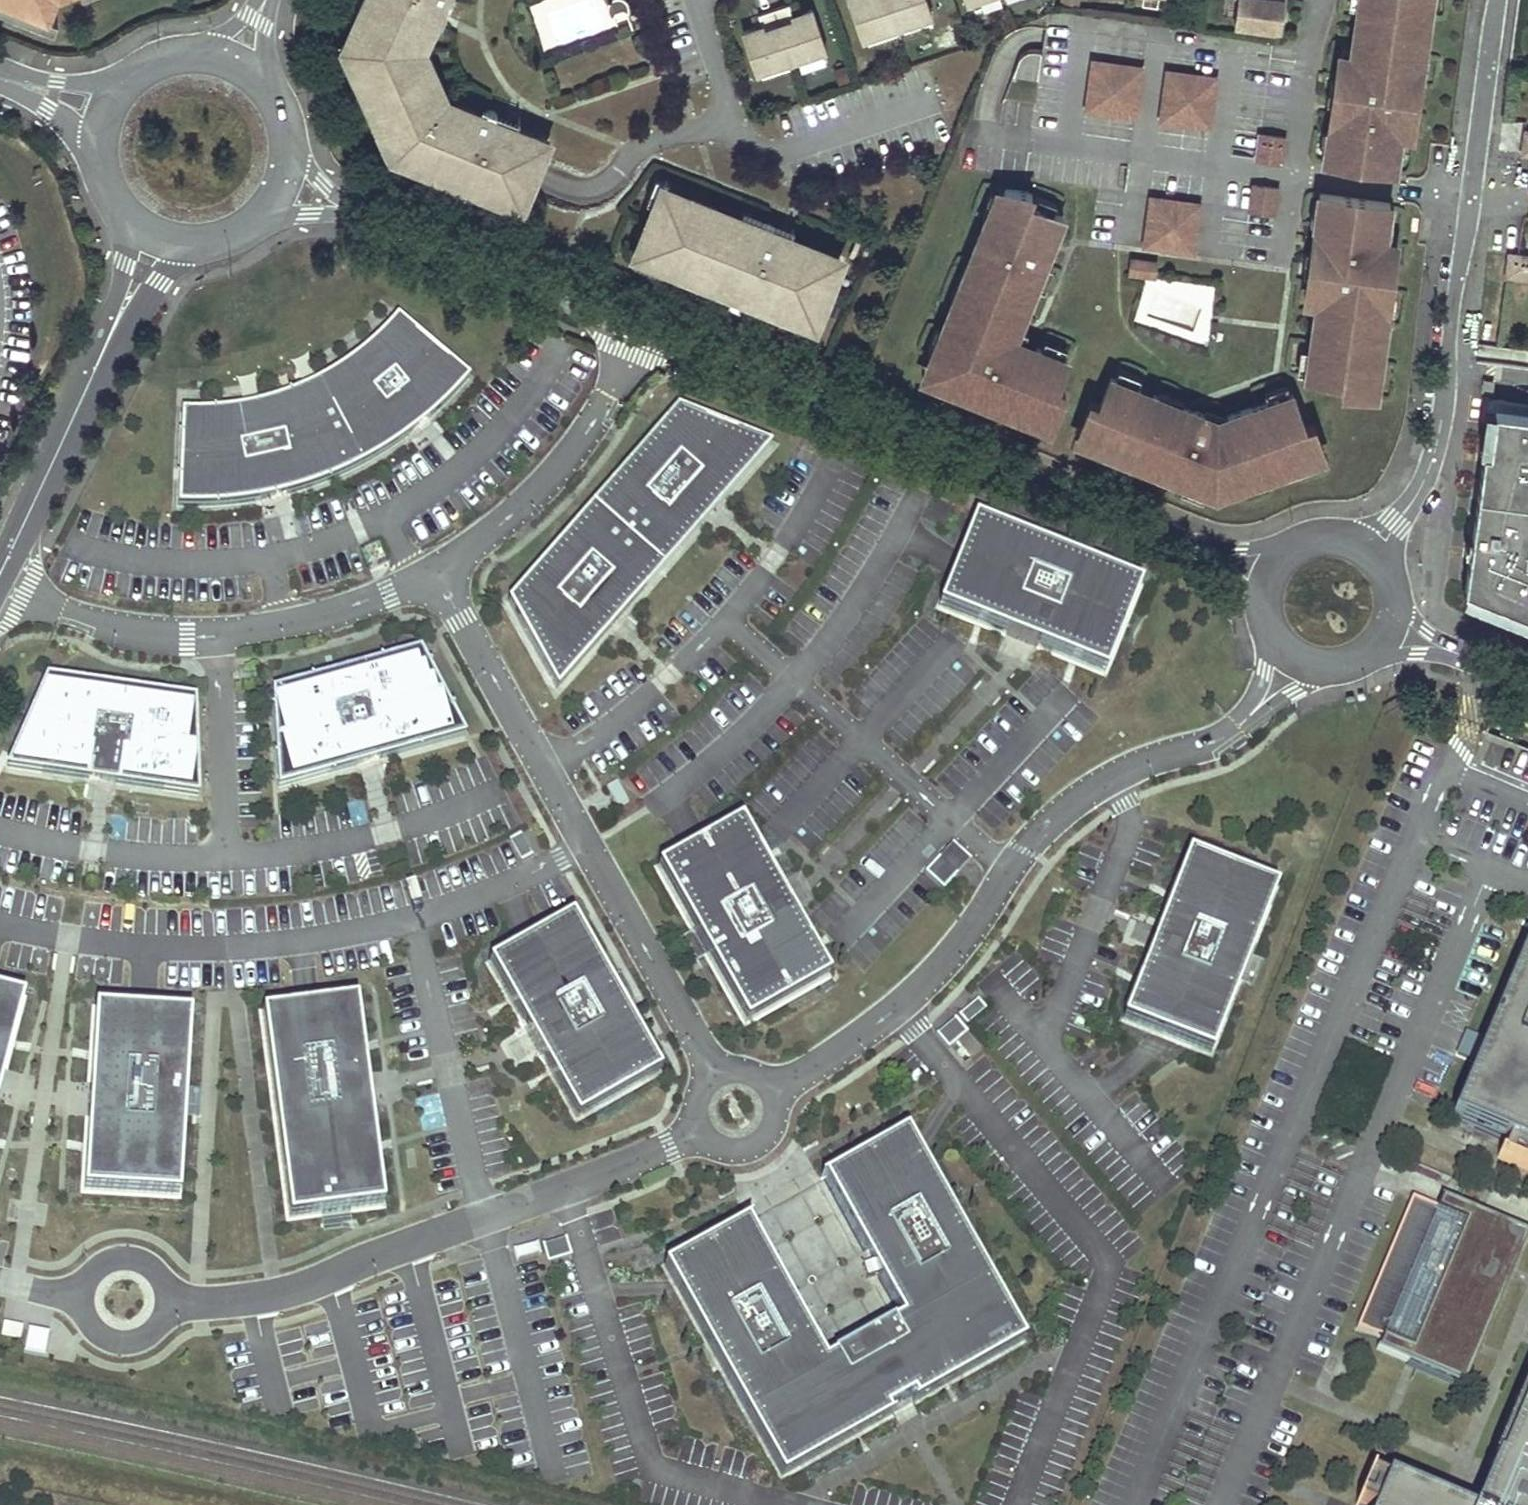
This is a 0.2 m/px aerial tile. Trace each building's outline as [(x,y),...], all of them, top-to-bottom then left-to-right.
[(3,0),(2,0),(0,5),(0,8),(11,12),(14,4),(3,0)] [(14,4),(46,17),(49,19),(56,0),(3,0),(14,4)] [(364,15),(360,13),(350,36),(355,38),(349,50),(395,153),(459,181),(459,182),(498,199),(502,188),(524,198),(537,170),(528,166),(540,139),(530,135),(531,133),(498,120),(498,117),(496,113),(494,111),(491,110),(485,111),(482,113),(457,104),(455,111),(442,105),(416,48),(422,34),(427,36),(440,7),(445,7),(449,4),(451,1),(451,0),(371,0),(364,15)] [(628,14),(631,8),(632,3),(631,0),(602,0),(602,4),(603,11),(607,15),(610,18),(614,19),(616,13),(623,11),(628,14)] [(897,26),(888,0),(850,0),(862,37),(897,26)] [(932,14),(927,0),(888,0),(897,26),(932,14)] [(1235,24),(1275,30),(1277,15),(1282,16),(1284,0),(1238,0),(1235,24)] [(1394,171),(1397,150),(1391,149),(1392,142),(1398,143),(1400,134),(1403,112),(1415,113),(1422,65),(1416,64),(1417,57),(1423,57),(1431,2),(1425,1),(1425,0),(1359,0),(1352,56),(1349,75),(1336,73),(1334,94),(1339,94),(1336,116),(1330,115),(1328,133),(1334,134),(1333,141),(1327,140),(1324,160),(1394,171)] [(791,61),(826,49),(813,8),(793,15),(789,3),(774,9),(791,61)] [(757,73),(791,61),(774,9),(758,14),(762,25),(743,32),(757,73)] [(57,22),(49,19),(46,17),(43,25),(54,30),(57,22)] [(1352,56),(1339,54),(1336,73),(1349,75),(1352,56)] [(1092,60),(1085,110),(1136,116),(1142,67),(1092,60)] [(1166,72),(1161,121),(1211,127),(1217,77),(1166,72)] [(1334,94),(1330,115),(1336,116),(1339,94),(1334,94)] [(1400,134),(1412,135),(1415,113),(1403,112),(1400,134)] [(1260,134),(1256,158),(1278,162),(1282,137),(1260,134)] [(1253,185),(1249,209),(1272,212),(1275,188),(1253,185)] [(502,188),(498,199),(520,208),(524,198),(502,188)] [(758,228),(718,212),(720,209),(691,197),(690,201),(662,189),(653,210),(659,213),(652,230),(646,228),(638,249),(677,265),(675,268),(715,285),(717,281),(750,294),(748,298),(796,317),(797,313),(817,321),(828,293),(827,293),(820,290),(833,259),(833,257),(816,251),(817,248),(776,232),(773,227),(767,224),(761,225),(758,228)] [(1011,346),(1045,262),(1031,257),(1035,247),(1041,232),(1055,237),(1063,217),(1028,202),(1032,192),(1005,189),(999,205),(993,202),(969,261),(976,263),(960,304),(953,301),(942,329),(948,332),(945,341),(938,339),(930,358),(949,366),(941,385),(962,393),(964,387),(973,390),(971,397),(1024,418),(1027,411),(1053,422),(1065,391),(1056,387),(1067,358),(1037,346),(1033,355),(1011,346)] [(1387,224),(1390,203),(1319,193),(1317,214),(1323,215),(1322,222),(1316,221),(1313,238),(1319,239),(1316,262),(1310,261),(1307,281),(1320,283),(1317,302),(1307,376),(1344,382),(1343,391),(1370,395),(1373,374),(1378,375),(1386,319),(1380,319),(1381,311),(1387,312),(1394,264),(1381,262),(1384,240),(1386,231),(1380,230),(1381,223),(1387,224)] [(1150,196),(1144,245),(1194,251),(1201,202),(1150,196)] [(1049,252),(1055,237),(1041,232),(1035,247),(1049,252)] [(1319,239),(1313,238),(1310,261),(1316,262),(1319,239)] [(1394,264),(1397,242),(1384,240),(1381,262),(1394,264)] [(1507,255),(1504,278),(1527,282),(1527,286),(1527,257),(1507,255)] [(833,259),(820,290),(827,293),(839,262),(833,259)] [(1139,274),(1154,276),(1156,262),(1141,260),(1139,274)] [(1307,281),(1305,300),(1317,302),(1320,283),(1307,281)] [(468,379),(396,318),(392,323),(385,331),(377,339),(370,346),(362,353),(353,360),(345,366),(336,372),(327,378),(317,383),(308,388),(298,392),(288,396),(278,400),(268,403),(258,406),(247,408),(236,410),(226,412),(215,413),(205,413),(194,413),(181,413),(177,507),(194,507),(208,507),(223,506),(238,505),(253,503),(260,501),(278,494),(286,491),(287,495),(296,493),(310,488),(324,483),(338,477),(351,471),(364,464),(377,457),(390,449),(402,441),(408,436),(422,420),(426,416),(428,420),(468,379)] [(922,377),(941,385),(949,366),(930,358),(922,377)] [(1373,374),(1370,395),(1375,396),(1378,375),(1373,374)] [(1221,428),(1205,422),(1206,417),(1205,415),(1203,413),(1196,410),(1193,417),(1170,407),(1170,405),(1169,402),(1168,400),(1166,399),(1154,393),(1150,402),(1137,397),(1140,388),(1111,377),(1100,406),(1090,402),(1078,432),(1106,444),(1103,450),(1146,467),(1149,460),(1158,464),(1155,470),(1207,491),(1224,485),(1226,491),(1242,486),(1240,480),(1249,477),(1251,483),(1305,464),(1303,457),(1322,450),(1313,425),(1305,428),(1292,393),(1227,416),(1227,428),(1221,428)] [(1488,402),(1460,595),(1527,622),(1527,408),(1488,402)] [(675,409),(506,601),(555,689),(614,622),(666,562),(710,512),(769,445),(675,409)] [(1027,411),(1024,418),(1050,428),(1053,422),(1027,411)] [(1227,416),(1203,413),(1205,415),(1206,417),(1205,422),(1221,428),(1227,428),(1227,416)] [(1075,439),(1103,450),(1106,444),(1078,432),(1075,439)] [(1303,457),(1305,464),(1324,456),(1322,450),(1303,457)] [(1104,667),(1139,579),(973,513),(954,559),(938,601),(1024,636),(1104,667)] [(419,650),(272,691),(278,788),(366,764),(464,736),(419,650)] [(194,700),(46,678),(6,768),(106,780),(198,792),(194,700)] [(1509,775),(1522,743),(1487,729),(1475,761),(1509,775)] [(627,801),(616,780),(604,787),(616,807),(627,801)] [(744,1024),(826,977),(783,900),(738,821),(698,844),(656,868),(744,1024)] [(970,859),(951,842),(937,857),(956,875),(970,859)] [(1165,1037),(1211,1055),(1276,888),(1187,854),(1155,936),(1122,1021),(1165,1037)] [(942,890),(956,875),(937,857),(924,872),(942,890)] [(533,1043),(576,1120),(658,1074),(571,918),(531,940),(488,964),(533,1043)] [(1523,947),(1450,1120),(1504,1142),(1527,1153),(1527,949),(1523,947)] [(0,990),(0,1093),(2,1086),(26,996),(0,990)] [(357,998),(258,1010),(286,1222),(385,1209),(369,1087),(357,998)] [(990,1016),(977,1001),(956,1018),(969,1033),(990,1016)] [(90,1101),(85,1192),(181,1198),(193,1009),(97,1003),(90,1101)] [(967,1034),(954,1019),(936,1035),(948,1050),(956,1044),(966,1035),(967,1034)] [(956,1044),(969,1060),(979,1052),(966,1035),(956,1044)] [(784,1293),(744,1220),(661,1265),(674,1289),(777,1477),(902,1409),(1020,1344),(915,1153),(904,1132),(821,1178),(861,1251),(867,1248),(871,1262),(860,1265),(862,1271),(864,1277),(875,1274),(898,1319),(890,1323),(889,1322),(859,1338),(829,1355),(830,1356),(821,1361),(796,1317),(805,1310),(800,1305),(796,1300),(788,1307),(779,1296),(784,1293)] [(1504,1142),(1497,1158),(1527,1171),(1527,1153),(1504,1142)] [(1436,1208),(1411,1197),(1356,1328),(1380,1339),(1376,1349),(1463,1386),(1465,1384),(1461,1382),(1523,1236),(1527,1237),(1527,1234),(1440,1197),(1436,1208)] [(545,1261),(569,1254),(564,1235),(539,1242),(545,1261)] [(43,1353),(48,1331),(30,1327),(25,1349),(43,1353)] [(1489,1464),(1492,1465),(1475,1504),(1527,1504),(1527,1373),(1489,1464)] [(1355,1504),(1374,1504),(1385,1479),(1369,1472),(1355,1504)] [(1447,1504),(1385,1479),(1374,1504),(1447,1504)]
